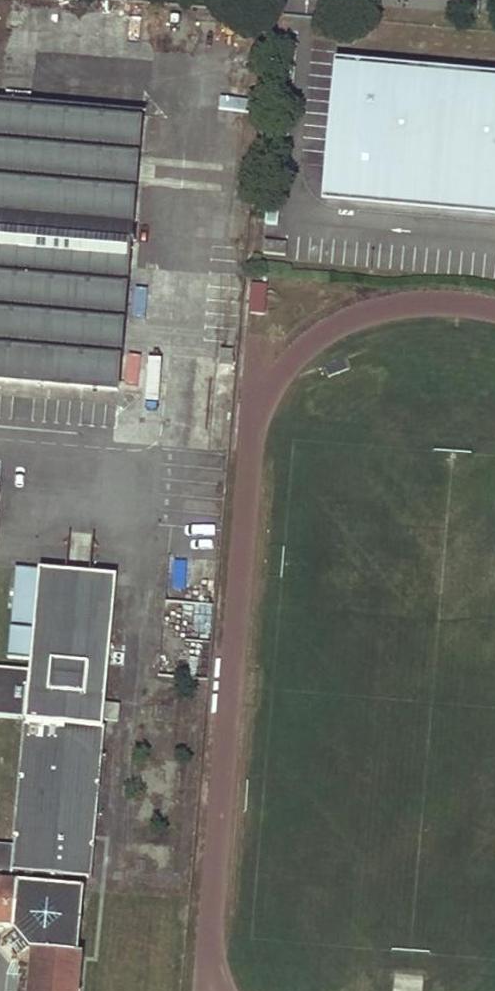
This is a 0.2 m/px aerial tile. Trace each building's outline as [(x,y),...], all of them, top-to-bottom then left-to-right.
[(340,52),(328,185),(494,200),(494,65),(340,52)] [(120,392),(145,119),(0,106),(0,381),(120,392)] [(284,231),(264,229),(263,241),(283,243),(284,231)] [(248,311),(263,313),(266,284),(251,282),(248,311)] [(83,928),(86,888),(12,881),(13,870),(90,877),(117,576),(17,566),(8,657),(32,659),(31,672),(0,670),(0,717),(27,719),(15,846),(0,845),(0,929),(15,930),(33,951),(30,990),(78,990),(83,928)]
